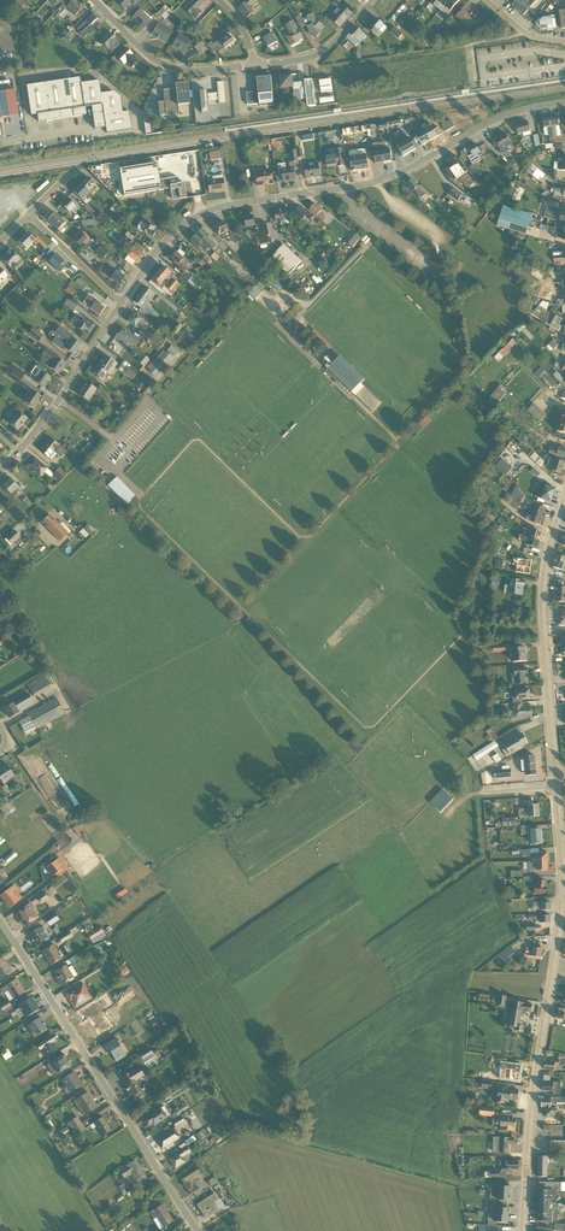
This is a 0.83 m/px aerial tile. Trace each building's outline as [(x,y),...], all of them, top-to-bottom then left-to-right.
[(26,4),(22,0),(17,0),(15,2),(21,9),(26,4)] [(66,8),(75,16),(78,13),(80,16),(84,12),(81,9),(83,8),(74,0),(73,0),(66,8)] [(117,2),(124,9),(130,4),(133,7),(141,0),(119,0),(117,2)] [(199,9),(203,4),(199,0),(193,0),(184,9),(190,15),(188,17),(192,21),(194,19),(201,12),(199,9)] [(237,9),(246,19),(253,12),(248,6),(255,0),(242,0),(240,2),(242,4),(237,9)] [(338,8),(348,17),(353,11),(346,4),(341,0),(336,0),(333,3),(338,8)] [(449,0),(438,0),(433,6),(440,11),(449,0)] [(440,11),(446,17),(460,1),(458,0),(449,0),(440,11)] [(545,0),(544,0),(505,0),(507,2),(509,0),(513,4),(512,6),(523,16),(523,17),(530,22),(546,4),(543,2),(545,0)] [(545,0),(554,8),(558,4),(558,3),(555,0),(544,0),(545,0)] [(399,15),(406,6),(403,4),(396,13),(399,15)] [(471,11),(465,5),(456,17),(473,32),(481,21),(470,12),(471,11)] [(161,17),(168,9),(165,6),(155,15),(159,19),(161,17)] [(339,27),(348,17),(338,8),(328,18),(326,16),(323,20),(329,24),(331,21),(339,27)] [(60,21),(67,14),(62,9),(55,16),(60,21)] [(141,9),(132,17),(143,29),(152,21),(141,9)] [(172,13),(168,9),(161,17),(165,20),(172,13)] [(303,19),(297,12),(293,15),(301,29),(305,26),(309,31),(308,32),(311,36),(312,35),(315,38),(320,34),(319,33),(324,29),(312,14),(305,19),(303,19)] [(404,20),(395,13),(392,16),(401,24),(404,20)] [(86,21),(88,23),(78,32),(84,38),(88,34),(89,35),(94,31),(90,26),(98,19),(93,14),(86,21)] [(540,31),(547,30),(547,31),(553,30),(553,29),(556,28),(555,15),(544,16),(542,20),(539,19),(539,18),(534,24),(537,26),(536,27),(538,29),(540,29),(540,31)] [(384,25),(376,18),(372,22),(373,23),(371,25),(370,25),(367,29),(376,37),(380,32),(379,31),(384,25)] [(285,25),(289,33),(285,35),(291,46),(296,44),(295,42),(303,38),(294,21),(285,25)] [(172,31),(159,23),(152,35),(158,38),(159,37),(167,41),(172,31)] [(367,37),(356,27),(346,38),(355,46),(358,44),(359,45),(367,37)] [(400,32),(394,27),(390,32),(396,37),(400,32)] [(263,39),(268,48),(277,43),(270,30),(260,35),(262,40),(263,39)] [(121,43),(112,34),(102,44),(107,49),(106,51),(110,55),(115,51),(114,50),(121,43)] [(191,40),(179,34),(172,47),(177,49),(178,48),(184,52),(191,40)] [(228,35),(219,41),(219,40),(213,44),(211,42),(208,44),(213,51),(216,49),(219,52),(233,42),(228,35)] [(194,48),(199,55),(207,49),(202,42),(194,48)] [(352,47),(348,42),(343,47),(348,51),(352,47)] [(89,56),(96,49),(94,46),(88,52),(86,54),(89,56)] [(138,61),(126,49),(117,58),(124,65),(126,64),(131,68),(138,61)] [(304,82),(293,84),(292,75),(279,76),(280,89),(293,88),(294,101),(306,100),(304,82)] [(79,78),(26,86),(31,116),(36,115),(37,122),(86,114),(85,108),(91,107),(94,129),(105,127),(106,133),(131,129),(129,112),(122,113),(120,97),(114,98),(113,92),(101,94),(99,81),(80,84),(79,78)] [(273,105),(270,78),(257,79),(258,92),(246,93),(247,105),(259,103),(259,106),(273,105)] [(321,92),(333,90),(331,78),(319,80),(321,92)] [(304,81),(304,82),(306,100),(307,107),(316,106),(312,80),(304,81)] [(190,105),(187,83),(175,85),(175,89),(163,91),(165,103),(157,104),(159,118),(178,115),(177,107),(190,105)] [(226,104),(223,83),(216,83),(217,93),(207,94),(206,90),(199,91),(201,113),(208,112),(207,103),(218,101),(219,104),(226,104)] [(1,121),(0,118),(18,115),(15,90),(0,92),(0,121),(1,121)] [(153,134),(150,117),(143,118),(145,134),(145,135),(153,134)] [(558,117),(550,118),(553,144),(553,146),(555,145),(556,150),(557,150),(557,155),(563,154),(562,150),(564,150),(562,138),(561,138),(558,117)] [(550,144),(553,144),(550,118),(547,118),(542,119),(545,136),(549,136),(550,144)] [(531,135),(528,122),(515,126),(518,136),(522,134),(523,137),(531,135)] [(429,141),(430,142),(438,137),(437,137),(442,134),(436,125),(423,132),(429,141)] [(429,141),(423,132),(421,128),(412,133),(414,137),(416,136),(422,146),(427,143),(426,143),(429,141)] [(409,154),(415,150),(409,139),(408,140),(404,133),(399,136),(409,154)] [(495,148),(497,147),(502,155),(513,149),(506,135),(497,140),(495,137),(491,139),(495,148)] [(399,145),(397,146),(403,157),(409,154),(399,136),(395,137),(399,145)] [(384,163),(392,162),(390,150),(385,150),(384,142),(381,143),(384,163)] [(384,163),(381,143),(372,144),(375,164),(384,163)] [(475,144),(464,151),(472,166),(469,167),(474,171),(478,169),(476,163),(481,161),(479,157),(483,154),(482,152),(483,152),(480,147),(477,148),(475,144)] [(327,169),(344,166),(342,149),(335,150),(336,153),(325,155),(327,169)] [(366,149),(357,150),(360,171),(369,170),(366,149)] [(277,183),(296,180),(294,170),(299,169),(298,158),(297,150),(289,151),(291,163),(289,163),(289,169),(286,169),(285,164),(278,165),(279,176),(276,177),(277,183)] [(357,150),(349,151),(352,172),(360,171),(357,150)] [(221,160),(220,152),(210,154),(211,161),(221,160)] [(459,160),(458,160),(454,156),(448,160),(452,166),(446,170),(454,182),(468,172),(459,160)] [(557,172),(543,169),(533,162),(536,159),(533,157),(529,162),(538,169),(555,183),(557,172)] [(559,157),(558,163),(554,163),(553,170),(564,171),(564,158),(559,157)] [(516,164),(514,159),(508,162),(509,164),(508,164),(515,171),(517,170),(516,167),(517,166),(515,164),(516,164)] [(538,169),(529,162),(527,165),(529,166),(528,168),(534,173),(538,169)] [(306,179),(321,177),(319,163),(304,165),(306,179)] [(120,169),(124,196),(170,189),(172,201),(186,199),(183,183),(177,184),(176,178),(159,180),(156,164),(120,169)] [(469,168),(467,170),(473,179),(477,184),(482,181),(478,175),(476,176),(473,171),(469,168)] [(257,186),(273,184),(272,171),(255,173),(257,186)] [(225,191),(223,175),(213,177),(214,180),(207,180),(208,193),(225,191)] [(87,178),(80,185),(90,195),(94,191),(91,188),(95,185),(87,178)] [(502,182),(497,178),(491,184),(495,188),(502,182)] [(421,191),(412,180),(407,184),(419,200),(426,195),(422,190),(421,191)] [(90,195),(80,185),(73,192),(82,201),(86,197),(88,199),(91,195),(90,195)] [(463,195),(454,188),(449,195),(457,202),(463,195)] [(551,192),(554,193),(554,195),(553,195),(553,197),(551,196),(551,197),(559,201),(559,197),(563,197),(564,197),(564,189),(555,188),(551,188),(551,192)] [(76,207),(67,198),(60,205),(69,214),(76,207)] [(557,211),(560,202),(554,200),(546,198),(544,207),(547,207),(543,217),(558,222),(559,223),(564,223),(564,212),(560,212),(560,218),(556,217),(557,211)] [(437,202),(448,210),(451,206),(439,199),(437,202)] [(108,208),(113,212),(119,206),(114,201),(108,208)] [(493,204),(490,202),(485,209),(488,211),(493,204)] [(91,214),(95,211),(86,203),(82,207),(88,211),(91,214)] [(315,204),(309,210),(324,222),(327,219),(320,213),(322,211),(315,204)] [(518,233),(526,236),(532,215),(503,206),(496,227),(518,233)] [(302,220),(305,217),(310,221),(314,217),(304,209),(303,210),(300,207),(294,213),(302,220)] [(286,210),(274,212),(276,223),(280,222),(281,225),(287,224),(287,221),(288,221),(286,210)] [(65,223),(55,213),(54,214),(52,213),(47,218),(48,220),(47,221),(57,231),(58,230),(59,231),(65,224),(64,223),(65,223)] [(267,223),(255,225),(253,216),(244,218),(246,228),(250,228),(251,234),(253,234),(254,239),(257,238),(258,245),(271,243),(267,223)] [(141,222),(136,229),(141,232),(141,231),(146,234),(147,233),(153,237),(156,233),(153,232),(155,228),(144,220),(142,223),(141,222)] [(227,243),(231,241),(235,244),(237,241),(244,246),(247,243),(231,229),(227,231),(224,222),(216,225),(218,230),(217,231),(219,235),(221,235),(227,243)] [(558,222),(559,228),(550,228),(550,232),(551,232),(554,232),(555,235),(564,234),(564,223),(559,223),(558,222)] [(215,238),(204,227),(198,233),(201,236),(200,237),(213,249),(217,245),(224,251),(227,247),(216,236),(215,238)] [(75,241),(80,247),(90,236),(85,231),(75,241)] [(35,240),(27,232),(22,238),(18,242),(25,249),(33,242),(35,240)] [(551,232),(552,236),(555,236),(555,239),(563,239),(563,241),(564,241),(564,234),(555,235),(554,232),(551,232)] [(362,237),(357,233),(348,244),(353,248),(362,237)] [(209,249),(196,235),(190,241),(201,253),(203,251),(204,253),(209,249)] [(371,240),(366,235),(363,238),(361,240),(366,245),(371,240)] [(35,240),(33,242),(42,252),(47,248),(37,238),(35,240)] [(130,239),(129,238),(125,244),(132,248),(124,260),(132,265),(138,257),(138,258),(143,251),(138,249),(140,247),(135,243),(136,241),(131,238),(130,239)] [(310,245),(306,250),(312,255),(316,250),(310,245)] [(100,246),(95,252),(107,264),(112,258),(100,246)] [(489,251),(497,258),(501,253),(493,246),(489,251)] [(302,263),(284,247),(272,260),(289,277),(302,263)] [(19,267),(18,266),(22,262),(10,249),(5,254),(8,256),(3,261),(11,269),(14,272),(19,267)] [(306,250),(304,252),(316,263),(318,260),(306,250)] [(170,258),(174,261),(173,263),(185,273),(187,270),(180,263),(183,259),(175,252),(170,258)] [(553,253),(554,263),(564,262),(564,260),(564,252),(553,253)] [(219,258),(214,253),(211,257),(216,262),(219,258)] [(64,262),(55,254),(48,262),(56,270),(64,262)] [(211,261),(205,255),(202,258),(208,264),(211,261)] [(117,264),(123,267),(126,262),(120,259),(117,264)] [(124,277),(109,267),(104,274),(119,285),(124,277)] [(162,267),(157,272),(165,279),(168,282),(174,275),(167,269),(166,270),(162,267)] [(24,279),(17,272),(13,275),(20,283),(24,279)] [(165,279),(157,272),(152,279),(155,282),(154,283),(161,289),(165,286),(162,283),(165,279)] [(190,274),(185,280),(187,282),(192,287),(197,281),(190,274)] [(526,274),(523,277),(532,286),(535,283),(526,274)] [(184,285),(187,282),(185,280),(181,277),(179,280),(184,285)] [(279,278),(275,283),(281,288),(285,283),(279,278)] [(78,279),(75,283),(83,290),(88,284),(82,280),(81,281),(78,279)] [(174,280),(170,284),(176,289),(180,285),(174,280)] [(561,284),(557,283),(554,294),(548,293),(546,303),(549,303),(550,304),(564,306),(564,285),(561,284)] [(176,289),(170,284),(167,288),(173,293),(176,289)] [(272,291),(278,296),(283,291),(278,285),(272,291)] [(262,293),(255,286),(248,293),(256,300),(262,293)] [(145,287),(139,295),(145,300),(146,301),(148,299),(150,301),(156,295),(145,287)] [(145,300),(139,295),(133,302),(149,314),(151,312),(152,312),(155,307),(146,301),(145,300)] [(87,296),(82,304),(99,315),(104,308),(99,305),(100,304),(87,296)] [(79,326),(77,328),(82,331),(85,327),(89,330),(94,323),(74,311),(77,306),(67,299),(63,306),(73,313),(73,314),(74,315),(71,321),(79,326)] [(531,315),(556,331),(563,336),(564,336),(564,327),(563,328),(563,329),(561,328),(558,326),(562,320),(546,311),(549,303),(546,303),(542,302),(539,307),(538,306),(531,315)] [(550,304),(550,305),(556,306),(556,307),(562,308),(562,314),(564,314),(564,306),(550,304)] [(194,306),(191,310),(200,319),(204,315),(194,306)] [(146,323),(136,316),(135,317),(132,315),(127,322),(134,327),(132,331),(143,339),(147,333),(136,326),(138,324),(143,327),(146,323)] [(171,316),(164,323),(171,329),(177,322),(171,316)] [(532,322),(526,318),(509,337),(512,340),(518,332),(519,333),(527,326),(528,326),(532,322)] [(50,340),(64,350),(65,349),(73,355),(81,345),(73,339),(74,337),(59,327),(50,340)] [(43,336),(33,328),(29,333),(38,342),(43,336)] [(123,328),(118,335),(117,334),(114,339),(122,344),(125,340),(135,347),(140,339),(123,328)] [(315,330),(312,332),(328,350),(331,347),(315,330)] [(498,363),(516,344),(512,340),(509,337),(491,356),(498,363)] [(548,340),(546,343),(548,345),(553,350),(558,344),(553,339),(551,342),(548,340)] [(172,346),(167,352),(173,357),(175,358),(179,353),(172,346)] [(202,357),(205,359),(215,348),(212,346),(202,357)] [(39,357),(50,364),(48,367),(58,374),(65,363),(58,358),(59,356),(46,348),(39,357)] [(166,354),(164,352),(157,359),(159,361),(148,373),(154,378),(173,357),(167,352),(166,354)] [(137,361),(143,366),(150,359),(144,353),(137,361)] [(325,359),(322,361),(322,364),(327,369),(325,371),(339,385),(341,382),(372,412),(380,403),(360,384),(365,379),(340,355),(336,360),(331,355),(328,355),(325,359)] [(102,381),(106,373),(110,376),(117,364),(104,356),(100,363),(99,362),(92,373),(96,376),(96,377),(102,381)] [(130,365),(124,361),(118,370),(133,379),(137,373),(129,368),(130,365)] [(44,388),(50,378),(34,367),(31,372),(36,375),(32,381),(44,388)] [(540,368),(534,374),(538,378),(544,372),(540,368)] [(14,373),(22,379),(25,375),(17,369),(14,373)] [(22,379),(12,372),(9,377),(19,384),(22,379)] [(564,378),(556,372),(552,376),(560,383),(564,378)] [(89,402),(97,389),(86,382),(78,395),(89,402)] [(510,393),(501,385),(486,401),(494,408),(498,404),(503,408),(505,406),(502,402),(510,393)] [(40,403),(43,399),(31,390),(25,397),(22,395),(19,399),(34,410),(37,404),(38,402),(40,403)] [(119,416),(125,405),(120,402),(114,413),(119,416)] [(546,415),(533,403),(527,411),(540,422),(546,415)] [(18,431),(28,419),(18,411),(15,414),(14,413),(10,418),(11,419),(8,423),(18,431)] [(500,414),(497,411),(490,419),(493,421),(500,414)] [(560,411),(556,432),(564,434),(564,412),(560,411)] [(427,416),(419,424),(424,429),(432,420),(427,416)] [(529,431),(525,434),(527,435),(522,440),(524,442),(529,438),(531,441),(537,435),(534,433),(532,435),(529,431)] [(51,460),(56,454),(61,458),(66,451),(50,438),(40,451),(51,460)] [(559,448),(559,449),(551,446),(548,453),(557,457),(557,455),(564,458),(564,450),(559,448)] [(544,462),(532,450),(527,455),(539,466),(544,462)] [(48,468),(34,456),(27,465),(41,476),(44,472),(50,478),(52,476),(60,482),(64,478),(56,471),(53,474),(47,469),(48,468)] [(493,465),(493,464),(506,476),(512,469),(499,457),(492,464),(493,465)] [(564,464),(564,463),(549,458),(546,466),(552,468),(551,471),(561,474),(564,464)] [(59,467),(56,471),(64,478),(67,473),(59,467)] [(534,467),(531,470),(537,477),(540,474),(534,467)] [(18,487),(10,479),(3,487),(14,498),(18,494),(15,491),(18,487)] [(127,505),(134,497),(115,479),(108,487),(125,503),(127,505)] [(540,484),(535,497),(551,503),(553,498),(552,498),(553,495),(554,495),(556,489),(540,484)] [(517,511),(524,498),(518,494),(510,508),(517,511)] [(32,504),(26,497),(22,501),(28,507),(32,504)] [(531,513),(542,517),(545,509),(532,504),(530,508),(525,506),(524,509),(528,512),(531,513)] [(9,515),(5,512),(0,517),(4,521),(9,515)] [(539,525),(542,517),(531,513),(530,517),(528,516),(526,520),(539,525)] [(50,515),(41,523),(60,542),(70,531),(62,522),(59,525),(50,515)] [(524,524),(517,518),(514,521),(522,528),(524,524)] [(93,530),(88,524),(79,532),(85,538),(93,530)] [(523,528),(521,535),(539,541),(541,534),(523,528)] [(20,537),(14,531),(4,540),(10,546),(14,542),(17,545),(21,541),(19,538),(20,537)] [(539,541),(521,535),(516,534),(514,537),(517,538),(517,540),(525,543),(524,545),(537,549),(539,541)] [(558,555),(553,567),(564,572),(564,567),(564,564),(564,557),(558,555)] [(494,579),(490,586),(494,589),(499,582),(494,579)] [(525,581),(509,580),(509,586),(505,585),(504,594),(523,595),(523,586),(525,587),(525,581)] [(526,648),(512,649),(512,663),(527,662),(526,648)] [(512,679),(512,684),(525,683),(525,678),(524,678),(524,674),(528,674),(527,669),(514,670),(514,679),(512,679)] [(27,684),(34,697),(58,684),(51,671),(27,684)] [(515,692),(515,700),(530,698),(529,690),(515,692)] [(30,694),(15,703),(4,709),(9,719),(19,713),(17,709),(33,701),(30,694)] [(66,715),(57,699),(17,719),(26,735),(66,715)] [(513,719),(531,717),(530,706),(522,707),(522,702),(512,703),(513,719)] [(491,728),(486,732),(488,736),(484,738),(486,741),(488,740),(490,742),(491,741),(492,742),(498,739),(491,728)] [(502,750),(506,757),(510,755),(510,756),(524,748),(523,746),(527,743),(522,734),(504,744),(506,748),(502,750)] [(472,756),(476,761),(498,747),(495,741),(472,756)] [(353,749),(359,754),(364,749),(358,744),(353,749)] [(497,754),(492,757),(496,763),(501,760),(497,754)] [(525,772),(525,776),(536,776),(534,756),(524,757),(524,762),(522,762),(523,772),(525,772)] [(0,768),(0,779),(4,785),(11,781),(10,779),(14,776),(6,764),(0,768)] [(494,779),(511,778),(511,769),(493,771),(494,779)] [(482,773),(484,784),(492,782),(490,772),(482,773)] [(441,815),(454,800),(443,790),(429,805),(441,815)] [(5,805),(0,808),(6,817),(11,814),(5,805)] [(528,805),(523,805),(523,809),(518,810),(519,818),(539,817),(539,806),(528,806),(528,805)] [(495,824),(496,828),(516,826),(520,825),(519,821),(516,822),(515,818),(502,819),(502,821),(498,822),(498,824),(495,824)] [(541,830),(530,831),(531,845),(541,844),(541,830)] [(13,851),(4,859),(7,863),(17,856),(13,851)] [(533,854),(533,862),(547,862),(547,854),(533,854)] [(57,877),(68,869),(59,857),(46,868),(53,876),(55,875),(57,877)] [(547,862),(533,862),(528,863),(528,873),(537,872),(537,871),(548,871),(547,862)] [(533,881),(533,885),(535,885),(534,894),(540,895),(540,893),(546,894),(547,888),(546,888),(546,887),(544,886),(544,882),(533,881)] [(0,896),(0,897),(9,908),(22,899),(14,889),(16,888),(14,885),(12,887),(12,886),(0,896)] [(51,887),(38,898),(42,903),(55,892),(51,887)] [(114,894),(117,899),(127,892),(124,887),(114,894)] [(551,903),(534,902),(534,899),(527,899),(527,903),(533,903),(532,912),(541,912),(541,911),(551,911),(551,903)] [(34,908),(30,903),(16,914),(19,919),(20,918),(21,920),(19,922),(23,927),(38,915),(33,909),(34,908)] [(44,919),(50,926),(59,919),(58,919),(62,916),(57,910),(44,919)] [(550,916),(540,916),(540,914),(529,914),(528,920),(535,920),(535,923),(550,923),(550,916)] [(28,935),(30,939),(32,939),(33,942),(36,947),(41,944),(40,942),(44,940),(46,941),(50,938),(46,934),(41,928),(40,926),(28,935)] [(87,934),(93,944),(105,936),(100,926),(87,934)] [(58,938),(62,943),(72,937),(69,931),(58,938)] [(42,952),(51,965),(65,957),(59,948),(57,949),(54,944),(42,952)] [(525,953),(524,958),(541,960),(543,949),(526,947),(525,953)] [(513,949),(502,956),(506,962),(517,954),(513,949)] [(68,965),(76,960),(74,957),(66,962),(68,965)] [(0,959),(0,979),(11,972),(2,958),(0,959)] [(125,963),(118,967),(123,974),(129,970),(125,963)] [(61,986),(74,978),(66,965),(56,972),(60,978),(57,980),(61,986)] [(0,990),(0,991),(2,994),(4,993),(7,998),(11,996),(13,999),(23,993),(24,992),(19,984),(16,979),(0,990)] [(74,1009),(92,997),(83,983),(65,994),(74,1009)] [(507,998),(497,996),(495,1008),(505,1010),(507,998)] [(17,1014),(34,1004),(30,998),(18,1006),(20,1008),(15,1011),(17,1014)] [(2,1011),(11,1006),(8,1001),(0,1006),(0,1008),(2,1011)] [(532,1005),(513,1002),(513,1004),(511,1004),(511,1009),(509,1009),(508,1016),(510,1016),(508,1026),(516,1027),(515,1032),(523,1033),(524,1026),(520,1025),(522,1012),(530,1013),(532,1005)] [(34,1004),(17,1014),(19,1018),(24,1015),(26,1018),(38,1010),(34,1004)] [(559,1009),(558,1012),(554,1011),(553,1018),(564,1020),(564,1010),(559,1009)] [(151,1021),(154,1027),(164,1023),(161,1016),(151,1021)] [(26,1026),(34,1038),(47,1030),(40,1017),(26,1026)] [(54,1041),(51,1036),(36,1045),(39,1051),(41,1050),(45,1057),(57,1050),(52,1042),(54,1041)] [(117,1039),(105,1046),(108,1051),(109,1050),(117,1062),(126,1056),(119,1045),(120,1044),(117,1039)] [(7,1049),(1,1053),(5,1060),(12,1056),(7,1049)] [(142,1060),(153,1054),(150,1049),(139,1055),(142,1060)] [(71,1066),(63,1054),(48,1063),(49,1065),(47,1066),(52,1075),(55,1074),(56,1075),(71,1066)] [(559,1065),(564,1066),(564,1062),(564,1054),(559,1054),(558,1061),(550,1060),(550,1063),(545,1062),(544,1070),(554,1071),(555,1070),(558,1071),(559,1065)] [(149,1084),(138,1067),(121,1078),(133,1097),(147,1089),(145,1086),(149,1084)] [(82,1084),(74,1072),(61,1081),(65,1088),(63,1089),(66,1094),(82,1084)] [(547,1084),(543,1083),(542,1091),(553,1092),(552,1095),(560,1096),(561,1083),(548,1082),(547,1084)] [(497,1103),(504,1104),(505,1100),(511,1101),(511,1099),(518,1100),(519,1091),(508,1090),(498,1089),(497,1103)] [(97,1107),(88,1093),(73,1103),(82,1116),(97,1107)] [(541,1107),(544,1107),(557,1107),(557,1103),(564,1103),(564,1096),(560,1096),(560,1098),(551,1098),(551,1100),(541,1100),(541,1107)] [(178,1110),(180,1113),(188,1108),(186,1105),(178,1110)] [(148,1127),(152,1124),(153,1126),(169,1115),(164,1106),(143,1119),(148,1127)] [(480,1106),(480,1115),(495,1116),(496,1108),(480,1106)] [(557,1107),(544,1107),(545,1118),(557,1118),(557,1107)] [(180,1116),(178,1112),(175,1113),(175,1112),(173,1114),(174,1116),(171,1118),(172,1121),(180,1116)] [(496,1113),(496,1119),(501,1120),(500,1130),(514,1132),(515,1120),(512,1120),(513,1114),(496,1113)] [(85,1128),(77,1116),(67,1123),(74,1135),(85,1128)] [(172,1122),(175,1128),(184,1121),(181,1116),(172,1122)] [(111,1130),(103,1117),(92,1123),(101,1136),(111,1130)] [(67,1126),(56,1133),(58,1137),(69,1130),(67,1126)] [(174,1128),(156,1139),(162,1148),(180,1137),(174,1128)] [(205,1138),(201,1131),(195,1135),(199,1142),(205,1138)] [(185,1141),(187,1145),(196,1140),(193,1135),(185,1141)] [(497,1146),(497,1152),(487,1151),(487,1156),(497,1157),(498,1153),(508,1153),(509,1144),(514,1144),(514,1139),(493,1138),(493,1146),(497,1146)] [(550,1141),(550,1152),(564,1152),(564,1141),(550,1141)] [(168,1158),(175,1169),(186,1162),(183,1158),(191,1153),(184,1143),(178,1147),(180,1150),(168,1158)] [(559,1155),(551,1155),(550,1163),(559,1163),(559,1155)] [(548,1156),(538,1156),(537,1177),(547,1178),(548,1156)] [(144,1176),(135,1161),(119,1171),(124,1179),(130,1175),(135,1182),(144,1176)] [(501,1161),(501,1169),(490,1170),(490,1178),(506,1177),(506,1172),(512,1172),(512,1170),(518,1170),(518,1162),(501,1161)] [(203,1178),(198,1170),(181,1180),(190,1194),(189,1194),(190,1195),(199,1189),(195,1183),(203,1178)] [(208,1181),(211,1186),(217,1183),(214,1177),(208,1181)] [(132,1189),(126,1181),(121,1185),(126,1193),(132,1189)] [(539,1182),(538,1203),(556,1204),(556,1203),(556,1190),(561,1190),(561,1182),(554,1182),(547,1182),(539,1182)] [(490,1187),(490,1193),(510,1194),(510,1192),(511,1187),(509,1187),(509,1183),(501,1183),(501,1187),(490,1187)] [(215,1193),(197,1204),(200,1209),(205,1218),(218,1210),(214,1203),(219,1200),(215,1193)] [(507,1201),(509,1201),(509,1199),(510,1199),(510,1196),(510,1194),(490,1193),(490,1199),(500,1200),(500,1204),(507,1205),(507,1201)] [(556,1204),(538,1203),(538,1222),(558,1222),(558,1217),(561,1217),(561,1208),(558,1208),(559,1204),(556,1204)] [(159,1230),(164,1228),(173,1221),(162,1204),(149,1213),(158,1228),(153,1230),(160,1230),(159,1230)] [(509,1213),(509,1209),(509,1208),(506,1208),(507,1205),(500,1204),(499,1208),(489,1207),(489,1214),(508,1215),(508,1213),(509,1213)] [(117,1210),(113,1205),(103,1212),(107,1218),(117,1210)] [(489,1214),(488,1225),(497,1226),(497,1222),(508,1223),(508,1220),(509,1220),(509,1215),(508,1215),(489,1214)]
